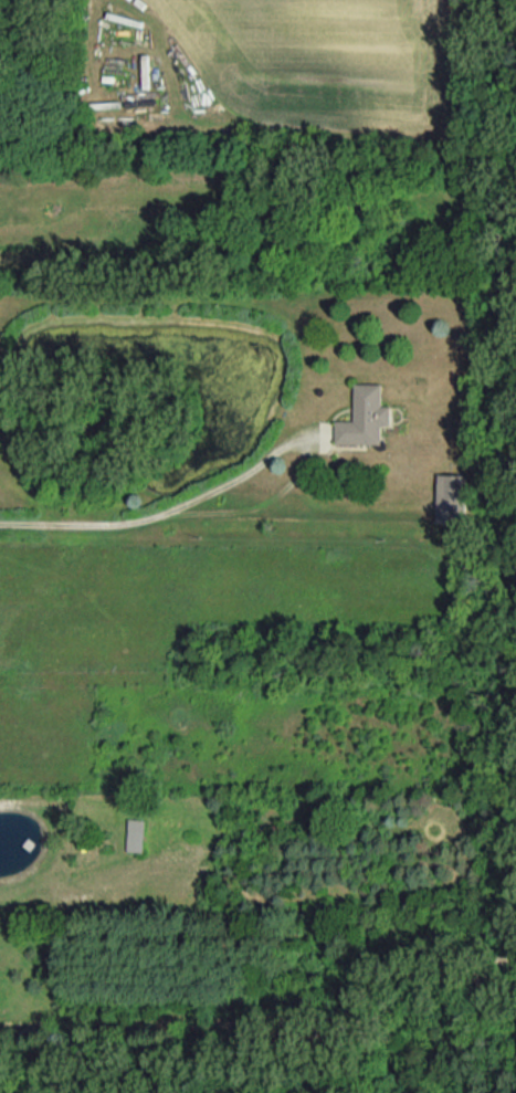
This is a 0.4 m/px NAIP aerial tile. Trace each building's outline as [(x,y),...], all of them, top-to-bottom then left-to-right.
[(382,445),(382,425),(391,426),(391,406),(382,406),(382,385),(355,384),(354,422),(336,421),(336,444),(382,445)] [(436,524),(462,525),(463,475),(437,475),(436,524)] [(144,821),(126,820),(125,853),(143,853),(144,821)]
